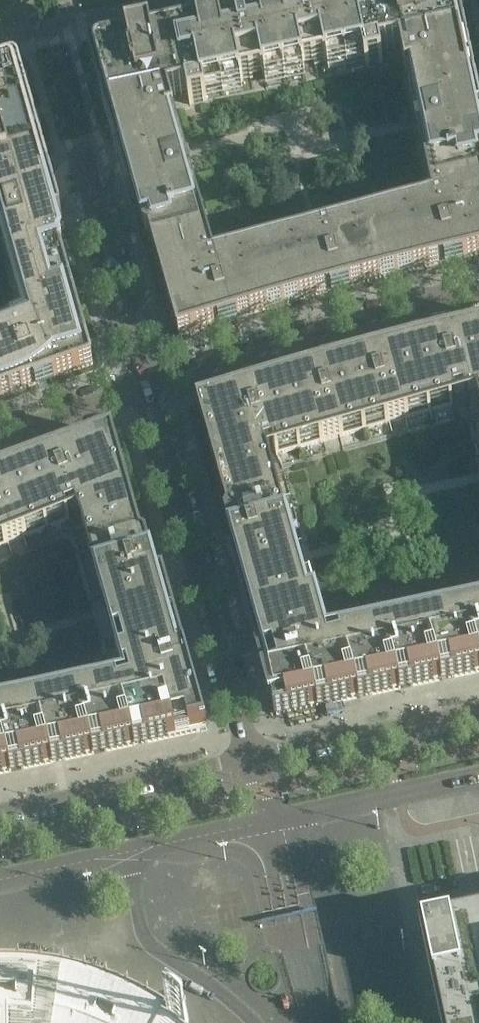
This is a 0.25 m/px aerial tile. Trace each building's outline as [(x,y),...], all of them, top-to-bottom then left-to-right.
[(221,324),(335,291),(448,263),(478,256),(478,128),(478,125),(478,100),(473,72),(458,0),(318,0),(95,48),(93,48),(92,49),(91,50),(90,51),(90,52),(89,53),(89,54),(89,55),(89,56),(118,156),(118,157),(129,195),(129,196),(129,198),(140,196),(179,337),(221,324)] [(39,384),(93,365),(52,220),(62,218),(61,215),(61,214),(50,176),(50,175),(21,71),(19,67),(18,66),(16,65),(14,65),(12,65),(0,69),(0,233),(21,307),(22,306),(27,321),(16,326),(12,327),(11,325),(0,330),(0,398),(39,384)] [(288,713),(289,712),(289,713),(478,672),(478,607),(340,637),(341,644),(329,647),(328,641),(316,598),(308,600),(304,583),(293,545),(274,476),(263,479),(254,447),(258,445),(260,450),(274,446),(276,455),(453,406),(449,392),(453,391),(454,396),(465,393),(463,388),(467,387),(468,392),(475,390),(478,407),(478,331),(436,341),(371,358),(306,377),(241,394),(198,407),(229,515),(226,520),(236,558),(231,559),(242,600),(252,636),(264,677),(272,706),(274,706),(276,714),(287,712),(288,713)] [(206,730),(194,688),(186,657),(175,619),(163,578),(158,580),(147,542),(142,539),(113,435),(47,458),(0,476),(0,547),(70,521),(64,507),(68,506),(70,510),(80,506),(78,502),(82,500),(92,527),(83,529),(113,636),(124,675),(128,674),(132,687),(120,689),(119,684),(0,710),(0,774),(206,730)] [(419,924),(441,1022),(478,1022),(478,911),(419,924)] [(165,1021),(169,1014),(157,1007),(146,1001),(138,997),(130,993),(117,988),(109,985),(109,984),(102,981),(94,979),(46,966),(29,966),(16,965),(7,965),(0,965),(0,1022),(167,1022),(165,1021)]
